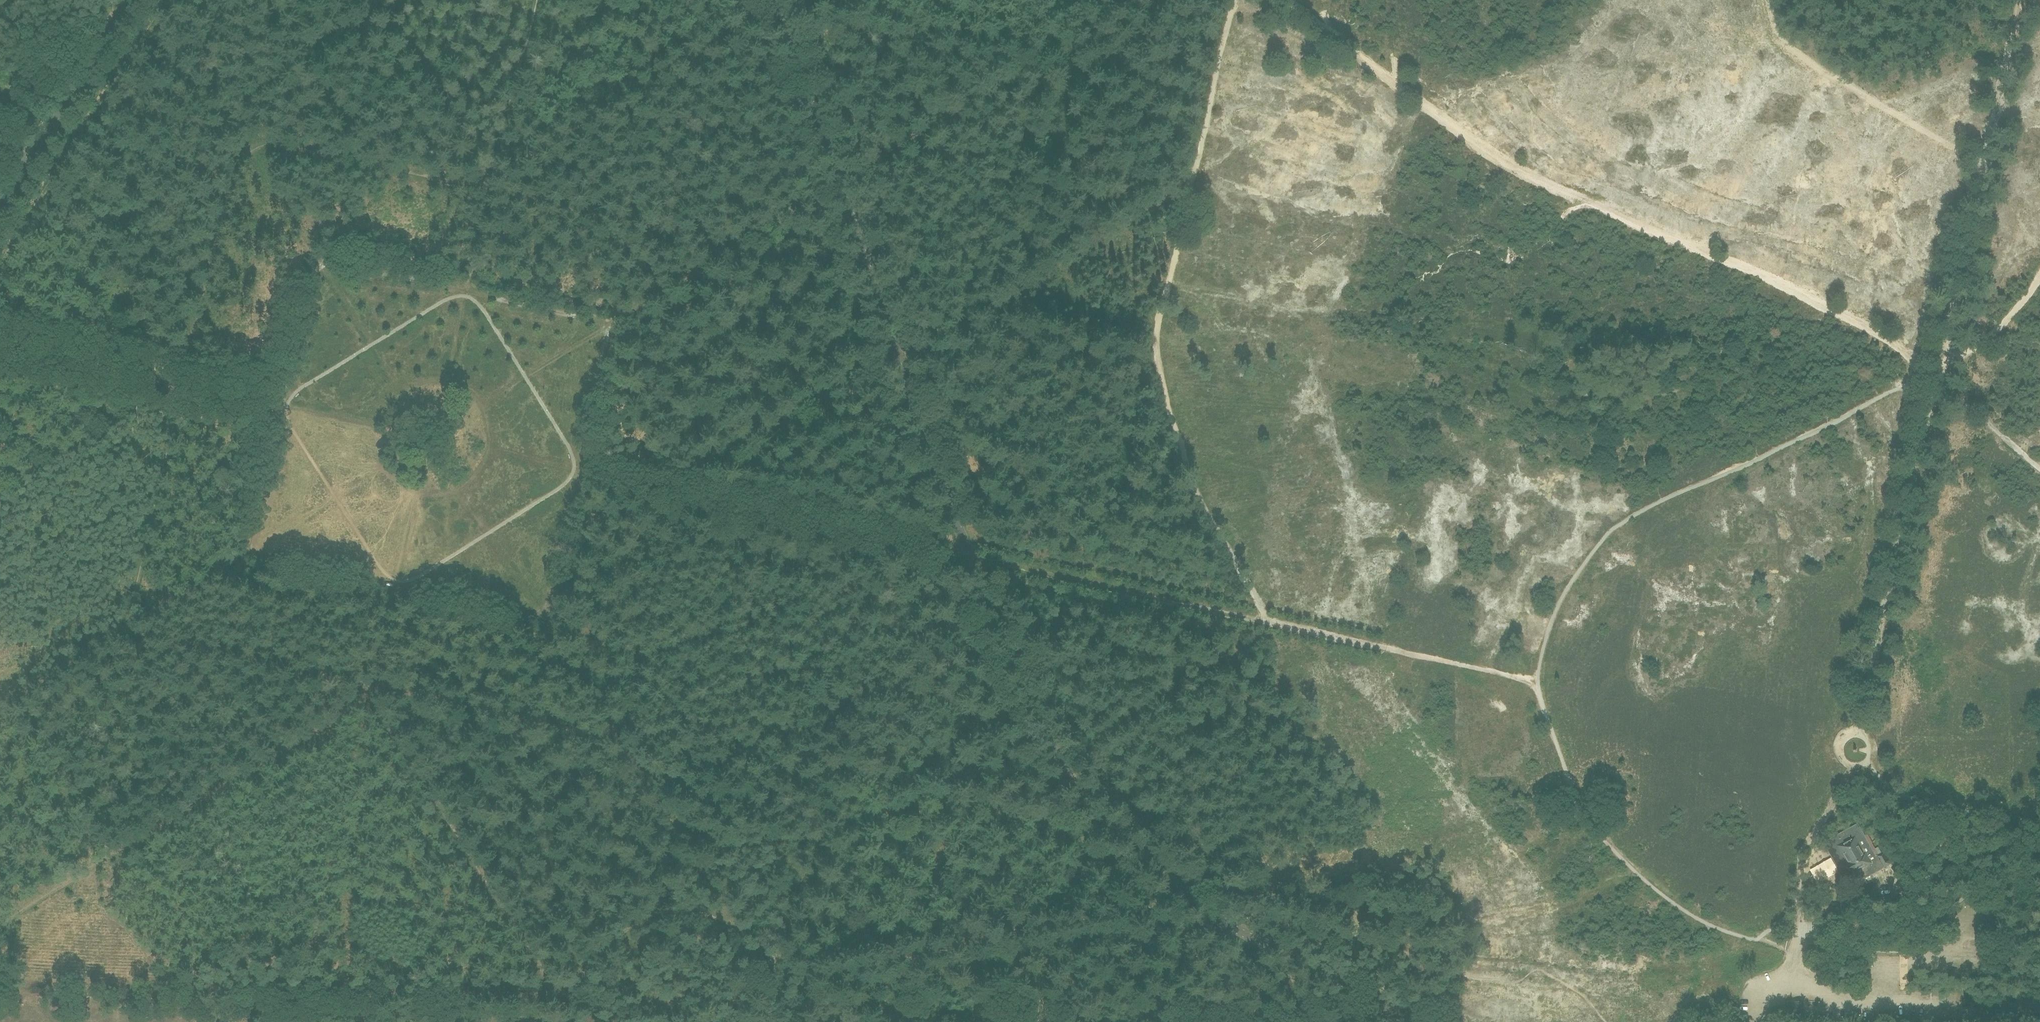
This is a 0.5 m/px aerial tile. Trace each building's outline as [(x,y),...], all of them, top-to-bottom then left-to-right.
[(1884,867),(1891,864),(1884,851),(1878,854),(1872,843),(1870,844),(1859,825),(1826,843),(1840,869),(1842,868),(1847,877),(1853,874),(1857,882),(1884,868),(1884,867)] [(1823,857),(1814,860),(1817,870),(1827,866),(1823,857)] [(1785,969),(1779,973),(1785,981),(1790,978),(1785,969)] [(1795,1017),(1795,1018),(1802,1019),(1803,1002),(1796,1002),(1795,1013),(1794,1013),(1794,1017),(1795,1017)]
